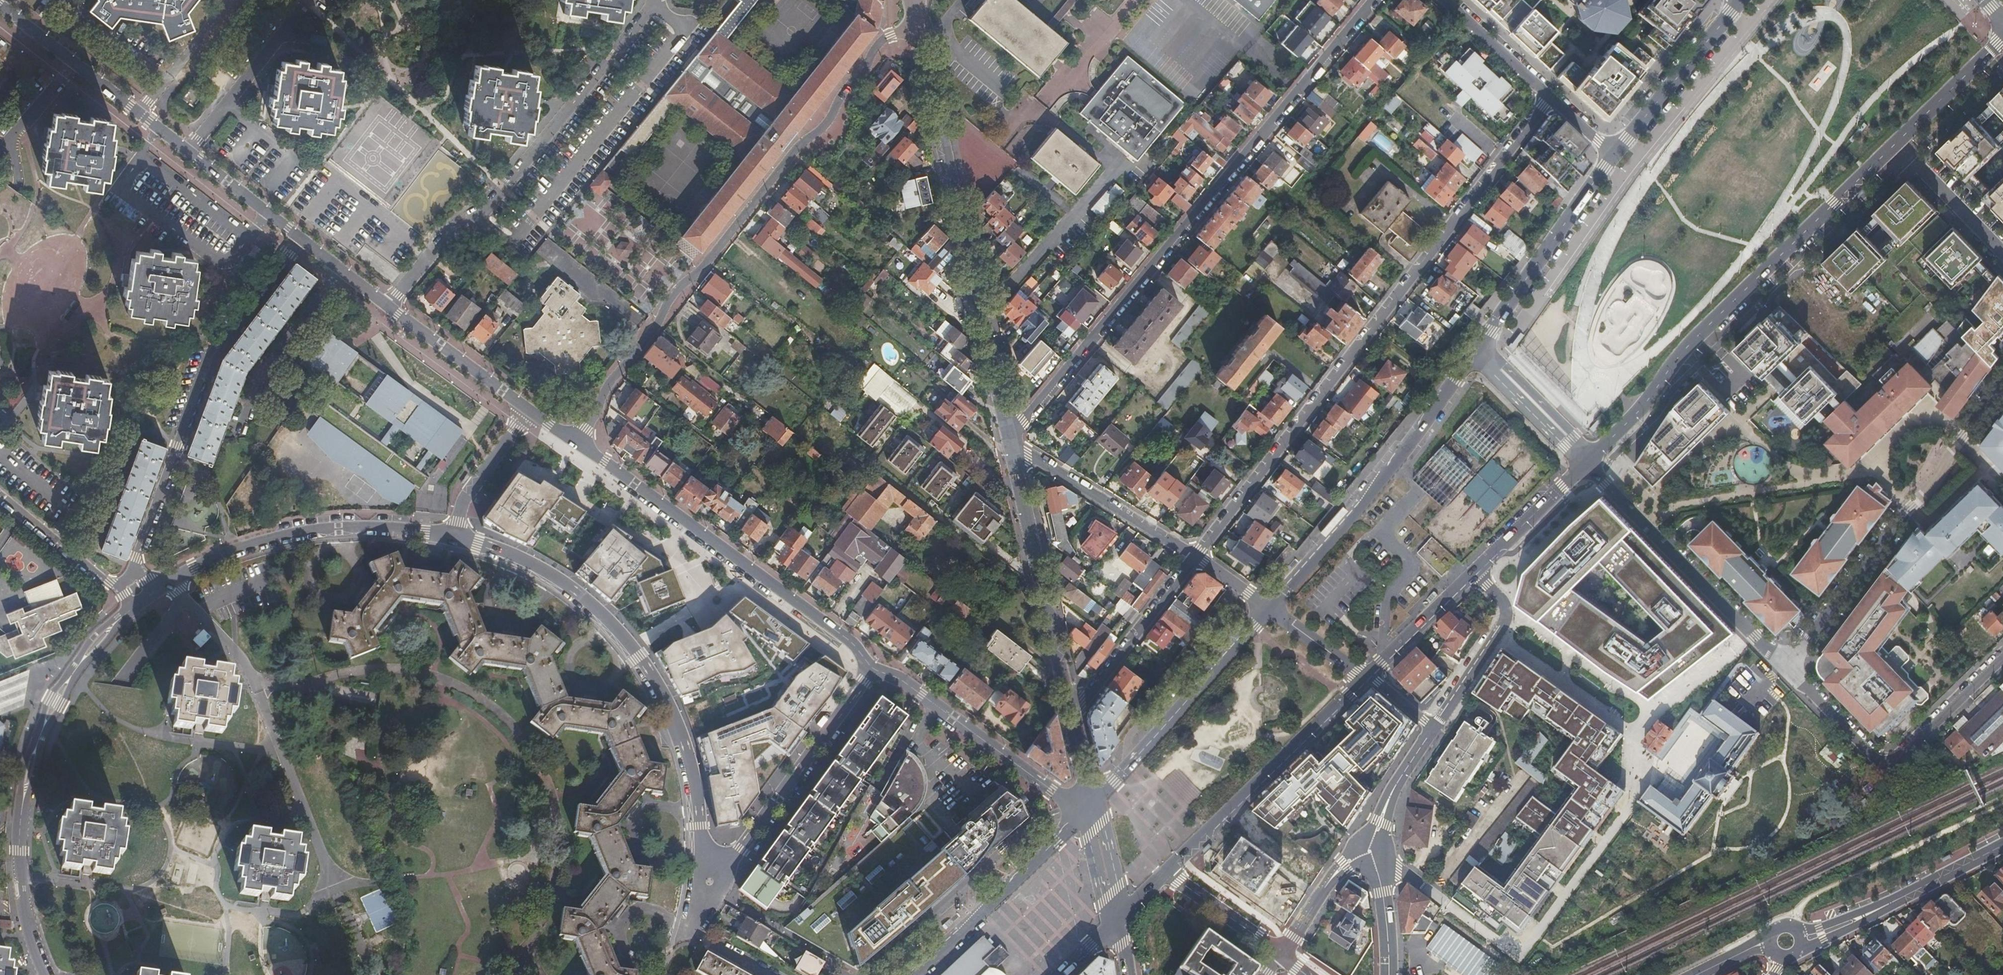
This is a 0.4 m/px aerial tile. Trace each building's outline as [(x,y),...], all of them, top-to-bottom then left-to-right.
[(82,14),(104,32),(116,17),(163,24),(169,40),(195,31),(189,13),(199,0),(94,0),(82,14)] [(613,21),(616,9),(620,10),(622,0),(558,0),(563,1),(561,12),(577,15),(578,9),(598,12),(597,19),(613,21)] [(679,237),(699,253),(875,30),(874,30),(877,25),(882,0),(823,0),(849,21),(792,93),(725,39),(744,15),(756,0),(739,0),(740,1),(620,148),(631,157),(674,104),(742,158),(679,237)] [(1018,0),(984,0),(969,18),(1038,77),(1068,42),(1052,29),(1048,25),(1018,0)] [(1052,29),(1077,0),(1069,0),(1048,25),(1052,29)] [(1258,22),(1276,0),(1232,0),(1258,22)] [(1330,15),(1342,1),(1340,0),(1314,0),(1313,1),(1330,15)] [(1411,23),(1424,8),(1414,0),(1409,0),(1406,3),(1402,0),(1394,10),(1411,23)] [(1548,70),(1562,54),(1547,40),(1554,32),(1530,9),(1538,0),(1471,0),(1548,70)] [(1571,5),(1576,19),(1588,29),(1610,32),(1624,17),(1620,0),(1566,0),(1571,5)] [(1662,49),(1669,40),(1675,33),(1687,18),(1702,0),(1647,0),(1642,6),(1636,14),(1652,27),(1645,35),(1662,49)] [(1284,12),(1288,15),(1289,16),(1298,7),(1293,2),(1284,12)] [(1303,25),(1314,34),(1328,17),(1317,9),(1303,25)] [(1407,29),(1411,23),(1394,10),(1390,15),(1407,29)] [(1281,24),(1286,17),(1282,14),(1276,20),(1281,24)] [(1420,26),(1426,31),(1432,24),(1426,19),(1420,26)] [(1281,40),(1297,54),(1308,41),(1292,28),(1281,40)] [(1387,53),(1392,58),(1403,45),(1386,31),(1375,43),(1383,50),(1387,53)] [(1381,53),(1383,50),(1375,43),(1370,39),(1353,57),(1367,69),(1373,62),(1381,53)] [(1643,72),(1652,60),(1636,47),(1627,58),(1610,45),(1602,54),(1585,76),(1582,73),(1570,61),(1555,77),(1568,90),(1602,121),(1607,115),(1619,100),(1633,83),(1635,81),(1643,72)] [(1452,99),(1458,104),(1466,95),(1469,98),(1469,97),(1495,121),(1498,118),(1503,122),(1511,113),(1500,103),(1513,89),(1505,82),(1499,76),(1497,78),(1488,71),(1480,63),(1482,61),(1475,55),(1468,48),(1455,61),(1444,51),(1436,60),(1441,64),(1438,68),(1461,89),(1452,99)] [(1185,104),(1126,56),(1079,114),(1137,161),(1185,104)] [(284,125),(283,129),(293,131),(293,126),(305,128),(304,133),(314,134),(315,129),(327,131),(329,122),(332,122),(333,112),(336,113),(338,104),(335,103),(339,77),(335,76),(337,67),(324,65),(324,61),(315,60),(315,64),(302,62),(303,58),(294,57),(293,61),(280,59),(278,68),(275,68),(271,95),(268,94),(267,103),(269,104),(268,113),(272,113),(270,123),(284,125)] [(1366,75),(1369,71),(1367,69),(1353,57),(1340,72),(1357,86),(1366,75)] [(1482,61),(1480,63),(1497,78),(1499,76),(1482,61)] [(1388,75),(1373,62),(1367,69),(1369,71),(1382,83),(1388,75)] [(502,139),(519,141),(520,130),(526,131),(528,117),(531,117),(533,103),(530,102),(532,87),(529,86),(531,73),(524,72),(524,70),(510,68),(509,72),(495,70),(496,65),(482,63),(482,66),(474,65),(472,78),(469,78),(462,121),(468,122),(467,133),(483,136),(484,130),(503,133),(502,139)] [(870,92),(881,101),(900,79),(889,69),(870,92)] [(1382,83),(1369,71),(1366,75),(1380,87),(1383,84),(1382,83)] [(1217,86),(1221,89),(1228,81),(1224,77),(1217,86)] [(1243,93),(1259,106),(1269,94),(1253,81),(1243,93)] [(1335,111),(1335,112),(1341,106),(1316,85),(1311,91),(1335,111)] [(1988,103),(1996,111),(2002,117),(2002,88),(1988,103)] [(1330,117),(1335,111),(1311,91),(1306,98),(1316,106),(1317,106),(1330,117)] [(1236,93),(1232,98),(1251,115),(1259,106),(1243,93),(1240,96),(1236,93)] [(1466,95),(1458,104),(1460,106),(1469,98),(1466,95)] [(1251,115),(1232,98),(1229,102),(1232,106),(1229,110),(1244,123),(1251,115)] [(1391,114),(1398,105),(1390,98),(1383,108),(1391,114)] [(905,127),(912,119),(905,113),(898,121),(893,116),(894,115),(885,107),(869,125),(877,132),(876,134),(881,139),(874,148),(863,161),(869,167),(905,127)] [(1311,134),(1314,136),(1327,121),(1320,116),(1318,118),(1307,109),(1297,122),(1311,134)] [(1200,115),(1206,120),(1210,116),(1204,110),(1200,115)] [(905,127),(911,132),(922,120),(920,111),(912,119),(905,127)] [(1199,119),(1203,122),(1204,121),(1194,112),(1180,129),(1186,134),(1192,127),(1194,129),(1198,124),(1196,122),(1199,119)] [(1983,112),(1976,119),(1981,125),(1989,118),(1983,112)] [(84,189),(100,191),(101,180),(108,181),(109,166),(112,166),(113,151),(111,151),(113,134),(109,134),(110,122),(103,121),(103,119),(89,118),(89,122),(74,120),(74,116),(61,114),(60,117),(53,116),(52,128),(49,128),(47,143),(44,142),(43,158),(45,158),(43,174),(49,174),(48,185),(63,187),(64,181),(84,183),(84,189)] [(1566,172),(1575,180),(1577,177),(1588,163),(1577,153),(1581,149),(1585,143),(1554,114),(1548,115),(1533,134),(1541,140),(1548,147),(1534,162),(1549,175),(1556,182),(1566,172)] [(1213,128),(1228,140),(1239,127),(1225,115),(1213,128)] [(1952,138),(1938,151),(1947,161),(1949,159),(1953,163),(1956,170),(1965,179),(1969,179),(1970,179),(1975,174),(2002,147),(2000,144),(1995,139),(1974,117),(1956,134),(1957,136),(1953,140),(1952,138)] [(1357,136),(1362,140),(1375,125),(1369,121),(1357,136)] [(1228,143),(1203,122),(1198,128),(1211,139),(1209,141),(1221,151),(1228,143)] [(1300,147),(1311,134),(1297,122),(1286,135),(1300,147)] [(1453,164),(1462,153),(1451,144),(1428,123),(1423,128),(1442,145),(1437,150),(1453,164)] [(877,132),(869,125),(866,129),(874,136),(876,134),(877,132)] [(1098,166),(1053,129),(1028,160),(1072,197),(1098,166)] [(1184,136),(1177,130),(1172,135),(1179,141),(1184,136)] [(1384,156),(1395,146),(1379,130),(1368,141),(1384,156)] [(1995,139),(2000,144),(2002,142),(2002,132),(1995,139)] [(1464,155),(1472,162),(1481,152),(1461,133),(1451,144),(1462,153),(1464,155)] [(1189,139),(1194,143),(1198,139),(1193,134),(1189,139)] [(896,158),(901,162),(914,147),(902,136),(889,151),(896,158)] [(1421,151),(1431,159),(1436,153),(1426,145),(1421,151)] [(1302,156),(1314,167),(1320,160),(1303,147),(1298,153),(1302,156)] [(896,158),(889,151),(884,157),(891,163),(896,158)] [(1190,164),(1200,172),(1211,159),(1201,151),(1190,164)] [(1262,164),(1277,177),(1288,165),(1272,151),(1262,164)] [(905,159),(916,169),(922,162),(911,152),(905,159)] [(1458,161),(1468,169),(1473,163),(1472,162),(1464,155),(1458,161)] [(1214,162),(1221,168),(1226,162),(1219,156),(1214,162)] [(1296,163),(1308,174),(1314,167),(1302,156),(1296,163)] [(1949,159),(1947,161),(1956,170),(1953,163),(1949,159)] [(1435,176),(1452,191),(1463,178),(1446,162),(1435,175),(1434,175),(1434,176),(1435,176)] [(1251,177),(1266,189),(1270,184),(1274,179),(1280,184),(1282,181),(1277,177),(1262,164),(1251,177)] [(1178,176),(1193,189),(1202,178),(1186,165),(1177,175),(1178,176)] [(1546,181),(1544,180),(1528,165),(1517,178),(1517,179),(1531,191),(1534,194),(1546,181)] [(602,195),(615,179),(603,168),(589,185),(602,195)] [(804,170),(792,184),(809,198),(816,204),(828,190),(804,170)] [(1150,198),(1159,206),(1173,189),(1172,189),(1153,172),(1150,174),(1156,180),(1147,190),(1153,195),(1150,198)] [(919,204),(930,201),(924,174),(913,177),(913,179),(912,179),(910,179),(908,180),(907,181),(906,182),(904,183),(903,184),(902,186),(902,188),(901,189),(901,191),(901,193),(902,195),(903,197),(904,198),(905,200),(906,201),(908,202),(909,202),(911,203),(913,203),(915,203),(916,203),(918,203),(918,202),(919,204)] [(1547,205),(1553,211),(1567,191),(1556,182),(1549,175),(1544,180),(1546,181),(1558,193),(1547,205)] [(1185,199),(1193,189),(1178,176),(1173,183),(1175,185),(1172,189),(1173,189),(1177,193),(1185,199)] [(1260,196),(1263,191),(1244,176),(1194,236),(1210,249),(1230,224),(1234,227),(1236,225),(1232,222),(1235,219),(1237,220),(1241,215),(1242,216),(1244,214),(1241,211),(1248,202),(1255,208),(1263,198),(1260,196)] [(1423,191),(1441,206),(1452,191),(1435,176),(1423,191)] [(1983,198),(1995,211),(2002,219),(2002,178),(1991,190),(1986,195),(1983,198)] [(1516,209),(1531,191),(1517,179),(1512,184),(1510,182),(1499,195),(1516,209)] [(1386,227),(1409,245),(1422,229),(1400,211),(1409,199),(1403,194),(1404,193),(1397,187),(1396,188),(1386,180),(1359,214),(1381,233),(1386,227)] [(1903,245),(1938,210),(1925,197),(1908,180),(1886,202),(1873,214),(1876,217),(1881,222),(1884,226),(1887,228),(1872,242),(1870,239),(1866,236),(1861,231),(1859,228),(1845,242),(1824,262),(1840,279),(1853,293),(1888,258),(1886,256),(1881,251),(1877,247),(1891,233),(1895,237),(1900,242),(1903,245)] [(845,195),(848,191),(837,181),(833,185),(845,195)] [(1091,210),(1102,218),(1123,190),(1113,182),(1091,210)] [(781,198),(798,212),(809,198),(792,184),(781,198)] [(987,211),(993,216),(1002,205),(1006,201),(993,190),(980,204),(987,211)] [(111,203),(121,212),(130,201),(120,192),(111,203)] [(1125,204),(1154,229),(1164,217),(1135,192),(1125,204)] [(1171,199),(1185,211),(1191,205),(1185,199),(1177,193),(1171,199)] [(1483,216),(1497,227),(1511,210),(1497,198),(1483,216)] [(855,204),(861,209),(865,205),(859,199),(855,204)] [(771,216),(783,226),(792,214),(777,202),(771,209),(768,214),(771,216)] [(1002,205),(993,216),(990,219),(989,220),(996,227),(993,229),(999,234),(1011,220),(1014,217),(1002,205)] [(924,262),(926,264),(936,252),(934,250),(946,236),(938,229),(944,221),(942,211),(919,238),(923,242),(919,247),(914,243),(909,249),(924,262)] [(1467,220),(1480,230),(1485,223),(1472,213),(1467,220)] [(1127,226),(1146,243),(1155,231),(1136,215),(1127,226)] [(1949,226),(1938,215),(1910,242),(1921,253),(1949,226)] [(761,230),(774,240),(785,227),(783,226),(771,216),(761,230)] [(804,224),(815,233),(820,226),(809,217),(804,224)] [(1876,217),(1861,231),(1866,236),(1881,222),(1876,217)] [(1107,224),(1120,235),(1125,230),(1111,219),(1107,224)] [(997,255),(1010,267),(1024,252),(1014,242),(1027,228),(1024,225),(1023,227),(1018,223),(1016,225),(1011,220),(999,234),(996,236),(1002,241),(1001,243),(1005,247),(1003,249),(997,255)] [(1474,253),(1486,238),(1471,226),(1459,241),(1474,253)] [(1884,226),(1870,239),(1872,242),(1887,228),(1884,226)] [(1984,258),(1953,227),(1922,257),(1953,288),(1976,266),(1981,261),(1984,258)] [(777,255),(783,248),(774,240),(761,230),(753,240),(775,258),(777,255)] [(1506,250),(1510,253),(1518,259),(1527,247),(1506,230),(1496,243),(1506,250)] [(1026,234),(1021,241),(1028,245),(1032,239),(1026,234)] [(1895,237),(1881,251),(1886,256),(1900,242),(1895,237)] [(893,238),(888,244),(897,252),(902,246),(893,238)] [(926,264),(935,272),(941,265),(943,262),(951,253),(948,238),(936,252),(926,264)] [(1114,254),(1128,265),(1141,250),(1127,238),(1114,254)] [(1253,261),(1263,269),(1280,248),(1270,240),(1253,261)] [(631,251),(627,244),(618,242),(612,249),(617,258),(625,259),(631,251)] [(804,244),(797,251),(807,260),(813,253),(804,244)] [(1445,271),(1455,278),(1457,280),(1470,264),(1472,266),(1475,262),(1474,259),(1475,258),(1456,244),(1444,259),(1449,263),(1444,270),(1445,271)] [(1186,260),(1202,274),(1216,257),(1212,253),(1209,255),(1198,246),(1186,260)] [(1357,260),(1371,271),(1382,258),(1368,247),(1357,260)] [(777,255),(816,287),(822,280),(783,248),(777,255)] [(1501,256),(1505,259),(1510,253),(1506,250),(1501,256)] [(481,262),(508,284),(517,273),(490,251),(481,262)] [(162,324),(170,325),(171,320),(185,322),(186,313),(189,314),(191,305),(194,306),(195,296),(191,296),(195,270),(191,270),(192,261),(179,259),(179,256),(170,254),(169,258),(157,257),(158,253),(148,252),(148,256),(135,254),(134,263),(131,263),(127,288),(124,288),(124,297),(126,297),(125,306),(129,307),(128,315),(141,317),(141,321),(150,322),(150,318),(162,320),(162,324)] [(1181,288),(1195,272),(1179,258),(1166,275),(1181,288)] [(1225,261),(1241,275),(1244,271),(1228,258),(1225,261)] [(1325,303),(1333,293),(1326,286),(1292,259),(1288,264),(1292,267),(1288,272),(1325,303)] [(1346,273),(1361,285),(1371,271),(1357,260),(1346,273)] [(1981,261),(1976,266),(1992,283),(1997,277),(1981,261)] [(187,455),(210,463),(245,371),(316,278),(295,262),(222,358),(187,455)] [(917,284),(927,293),(941,276),(935,272),(926,264),(924,262),(908,281),(915,287),(917,284)] [(1071,268),(1077,272),(1081,268),(1076,263),(1071,268)] [(1097,277),(1109,288),(1121,274),(1108,263),(1097,277)] [(877,276),(872,281),(877,284),(878,285),(888,274),(882,269),(877,276)] [(705,279),(725,295),(731,287),(710,270),(703,278),(705,279)] [(947,282),(957,278),(955,270),(943,273),(941,276),(947,282)] [(1333,293),(1344,301),(1356,286),(1339,271),(1326,286),(1333,293)] [(1428,292),(1441,303),(1453,287),(1450,284),(1455,278),(1445,271),(1441,277),(1440,276),(1428,292)] [(1957,330),(1992,366),(1999,357),(1994,352),(1996,349),(1991,344),(1988,341),(1996,333),(2000,336),(2002,339),(2002,278),(1999,274),(1997,277),(1992,283),(1973,309),(1985,321),(1977,329),(1966,318),(1957,330)] [(1026,281),(1031,286),(1036,281),(1030,276),(1026,281)] [(869,285),(872,281),(869,278),(860,289),(863,292),(869,285)] [(555,366),(554,375),(578,373),(577,364),(589,350),(598,349),(597,325),(586,326),(580,320),(585,314),(575,305),(581,298),(558,279),(540,301),(547,308),(542,314),(545,316),(534,329),(525,330),(526,355),(539,354),(555,366)] [(701,289),(718,303),(725,295),(705,279),(703,282),(705,284),(701,289)] [(451,292),(438,281),(425,297),(440,309),(442,306),(444,308),(452,298),(450,296),(453,294),(452,293),(453,292),(452,291),(451,292)] [(877,284),(872,281),(869,285),(873,289),(877,284)] [(1217,287),(1226,294),(1230,289),(1222,282),(1217,287)] [(1064,308),(1080,322),(1097,300),(1081,287),(1064,308)] [(525,304),(505,288),(496,299),(516,315),(525,304)] [(1110,302),(1114,296),(1105,288),(1103,288),(1099,292),(1110,302)] [(1137,316),(1156,332),(1179,304),(1160,288),(1137,316)] [(1810,334),(1846,369),(1862,352),(1863,353),(1864,352),(1853,341),(1852,342),(1797,290),(1781,306),(1810,334)] [(870,297),(863,292),(852,305),(859,311),(870,297)] [(1009,318),(1024,301),(1015,293),(1001,310),(1009,318)] [(465,298),(460,294),(446,314),(464,327),(478,308),(468,301),(472,296),(468,294),(465,298)] [(722,328),(730,317),(706,298),(698,309),(722,328)] [(1018,327),(1032,311),(1035,307),(1026,299),(1024,301),(1009,318),(1018,327)] [(1321,326),(1342,343),(1361,318),(1341,302),(1335,309),(1336,310),(1334,312),(1327,306),(1326,306),(1323,304),(1317,312),(1323,316),(1325,314),(1329,318),(1327,321),(1326,320),(1321,326)] [(1927,312),(1933,306),(1930,303),(1924,309),(1927,312)] [(1180,349),(1209,312),(1205,308),(1199,304),(1169,340),(1175,345),(1180,349)] [(1209,312),(1209,313),(1214,307),(1209,304),(1205,308),(1209,312)] [(1763,377),(1765,379),(1767,376),(1783,392),(1780,395),(1808,423),(1816,414),(1821,419),(1831,410),(1826,406),(1831,401),(1835,397),(1841,404),(1845,400),(1861,384),(1847,370),(1838,380),(1802,343),(1810,334),(1781,306),(1780,305),(1769,316),(1760,325),(1735,348),(1756,370),(1763,377)] [(1397,325),(1415,339),(1432,317),(1417,306),(1411,313),(1409,310),(1397,325)] [(1016,329),(1029,341),(1045,322),(1032,311),(1018,327),(1016,329)] [(731,318),(739,324),(743,319),(736,312),(731,318)] [(853,323),(858,327),(866,317),(861,313),(853,323)] [(496,324),(484,314),(470,331),(482,341),(496,324)] [(1213,375),(1228,387),(1278,326),(1263,314),(1254,324),(1256,326),(1252,330),(1250,329),(1225,360),(1226,362),(1223,366),(1221,364),(1213,375)] [(1112,346),(1131,362),(1156,332),(1137,316),(1112,346)] [(685,340),(704,354),(720,334),(701,320),(685,340)] [(947,342),(957,350),(966,338),(944,320),(935,332),(947,342)] [(1874,387),(1879,392),(1874,396),(1892,414),(1870,436),(1839,406),(1837,408),(1825,419),(1832,426),(1835,423),(1840,429),(1838,432),(1840,434),(1829,445),(1847,463),(1851,462),(1885,429),(1885,427),(1892,420),(1894,420),(1925,390),(1930,385),(1928,382),(1933,377),(1935,380),(1946,391),(1949,388),(1952,391),(1949,394),(1941,405),(1953,418),(1992,366),(1957,330),(1948,321),(1936,332),(1933,329),(1912,349),(1916,352),(1910,357),(1912,359),(1909,363),(1907,361),(1904,357),(1900,361),(1896,356),(1886,367),(1884,365),(1873,375),(1879,381),(1874,387)] [(1309,345),(1314,349),(1318,344),(1319,344),(1321,342),(1321,343),(1327,336),(1326,335),(1328,333),(1313,322),(1306,331),(1303,328),(1297,335),(1303,339),(1310,344),(1309,345)] [(194,339),(199,333),(190,327),(186,333),(194,339)] [(356,353),(322,328),(301,356),(335,381),(356,353)] [(1988,341),(1991,344),(2000,336),(1996,333),(1988,341)] [(679,365),(715,392),(719,387),(692,365),(686,366),(683,364),(683,358),(676,352),(678,350),(659,335),(652,343),(666,354),(679,365)] [(1046,377),(1061,359),(1039,340),(1016,367),(1035,382),(1042,373),(1046,377)] [(952,365),(964,374),(973,363),(957,350),(947,342),(938,353),(952,365)] [(643,354),(670,376),(679,365),(666,354),(652,343),(643,354)] [(1894,355),(1884,365),(1886,367),(1896,356),(1894,355)] [(1155,402),(1166,411),(1202,366),(1192,358),(1155,402)] [(1270,362),(1279,370),(1282,367),(1273,359),(1270,362)] [(1374,378),(1390,390),(1402,373),(1386,361),(1374,378)] [(864,390),(899,418),(916,397),(873,362),(855,383),(864,390)] [(1064,406),(1074,415),(1077,411),(1083,415),(1115,378),(1098,364),(1085,380),(1084,380),(1080,385),(1080,386),(1064,406)] [(941,378),(959,393),(970,379),(964,374),(952,365),(941,378)] [(632,377),(641,385),(647,377),(638,370),(632,377)] [(79,447),(95,449),(96,438),(102,439),(104,423),(106,424),(108,409),(106,408),(108,393),(105,393),(106,380),(99,379),(99,377),(85,375),(85,380),(71,378),(71,374),(58,372),(57,374),(49,373),(48,386),(44,385),(42,400),(39,400),(37,415),(40,415),(38,431),(44,432),(43,443),(60,445),(60,438),(80,440),(79,447)] [(1248,389),(1254,394),(1260,387),(1267,378),(1261,373),(1248,389)] [(1279,387),(1294,399),(1306,386),(1290,373),(1279,387)] [(415,396),(385,374),(364,402),(392,423),(398,427),(427,449),(431,452),(440,459),(461,431),(415,396)] [(686,403),(699,386),(683,374),(681,376),(680,376),(671,387),(681,395),(679,397),(686,403)] [(624,379),(617,387),(629,395),(635,388),(624,379)] [(1336,405),(1349,415),(1355,420),(1376,393),(1359,379),(1343,400),(1341,399),(1336,405)] [(1701,382),(1672,410),(1635,464),(1655,485),(1730,412),(1701,382)] [(695,406),(705,414),(714,402),(705,395),(707,393),(699,386),(686,403),(693,408),(695,406)] [(928,442),(899,418),(864,390),(856,400),(931,461),(939,451),(928,442)] [(1401,401),(1410,409),(1419,398),(1409,390),(1401,401)] [(1388,410),(1397,399),(1388,392),(1380,404),(1388,410)] [(975,406),(959,393),(950,403),(966,416),(975,406)] [(1269,420),(1274,425),(1290,406),(1275,393),(1259,413),(1269,420)] [(1244,400),(1247,403),(1252,397),(1249,394),(1244,400)] [(1808,423),(1780,395),(1771,404),(1798,432),(1808,423)] [(1841,404),(1839,406),(1870,436),(1892,414),(1874,396),(1857,413),(1845,400),(1841,404)] [(955,430),(966,416),(950,403),(944,397),(932,411),(955,430)] [(1835,397),(1831,401),(1837,408),(1841,404),(1835,397)] [(378,441),(322,399),(314,409),(412,479),(411,482),(411,486),(411,488),(412,487),(417,490),(427,477),(418,470),(413,467),(384,446),(378,441)] [(643,416),(648,420),(659,405),(653,401),(643,416)] [(711,421),(727,433),(742,414),(727,402),(711,421)] [(1325,416),(1338,426),(1339,427),(1349,415),(1336,405),(1334,403),(1324,416),(1325,416)] [(412,479),(314,409),(313,411),(411,482),(412,479)] [(614,440),(624,426),(631,417),(628,415),(619,409),(605,427),(607,435),(614,440)] [(1053,425),(1068,438),(1082,422),(1066,409),(1053,425)] [(1265,426),(1269,420),(1259,413),(1257,410),(1252,416),(1243,409),(1230,425),(1239,432),(1242,428),(1244,430),(1249,429),(1251,427),(1261,435),(1267,428),(1265,426)] [(411,486),(411,482),(313,411),(312,412),(317,416),(303,433),(329,461),(362,479),(380,499),(397,506),(411,488),(411,486)] [(839,421),(915,481),(923,472),(847,411),(839,421)] [(1196,446),(1199,445),(1204,440),(1204,437),(1203,436),(1214,421),(1202,412),(1184,436),(1196,446)] [(760,428),(775,439),(786,426),(772,415),(760,428)] [(1990,433),(1992,435),(1991,435),(1985,444),(1986,448),(1987,450),(1990,452),(1988,454),(2002,470),(2002,415),(1990,433)] [(1311,434),(1323,443),(1333,428),(1335,430),(1338,426),(1325,416),(1322,420),(1311,434)] [(1155,424),(1160,427),(1168,434),(1174,427),(1160,417),(1155,424)] [(392,423),(378,441),(384,446),(398,427),(392,423)] [(1095,440),(1114,456),(1128,439),(1109,423),(1095,440)] [(1151,429),(1155,433),(1160,427),(1155,424),(1151,429)] [(631,445),(637,436),(624,426),(614,440),(612,441),(621,447),(625,441),(631,445)] [(928,442),(939,451),(945,456),(952,447),(954,449),(960,442),(940,426),(928,442)] [(776,442),(782,446),(791,432),(786,429),(776,442)] [(1985,452),(1987,450),(1986,448),(1985,444),(1991,435),(1989,434),(1980,446),(1985,452)] [(636,449),(632,455),(631,455),(639,461),(640,460),(644,463),(654,449),(637,436),(631,445),(636,449)] [(165,447),(142,438),(101,550),(125,558),(165,447)] [(621,447),(626,451),(631,445),(625,441),(621,447)] [(1300,465),(1310,473),(1325,455),(1306,441),(1294,456),(1303,462),(1300,465)] [(636,449),(631,445),(626,451),(632,455),(636,449)] [(427,449),(413,467),(418,470),(431,452),(427,449)] [(643,464),(660,477),(671,462),(654,449),(644,463),(643,464)] [(1063,463),(1071,468),(1080,458),(1073,452),(1063,463)] [(1186,467),(1194,473),(1203,461),(1196,455),(1186,467)] [(1827,455),(1823,459),(1829,465),(1833,461),(1827,455)] [(1118,478),(1140,497),(1146,490),(1148,487),(1154,480),(1132,461),(1118,478)] [(687,474),(671,462),(660,477),(676,488),(687,474)] [(918,488),(937,503),(957,476),(938,462),(918,488)] [(1201,488),(1212,497),(1217,491),(1218,492),(1228,480),(1213,468),(1200,484),(1203,486),(1201,488)] [(1280,492),(1290,499),(1302,482),(1284,469),(1273,483),(1282,490),(1280,492)] [(671,568),(516,470),(479,521),(480,530),(532,550),(542,534),(584,560),(574,573),(619,610),(638,598),(646,615),(684,599),(671,568)] [(900,534),(915,545),(935,519),(871,470),(863,479),(868,483),(863,488),(887,507),(892,499),(900,506),(904,502),(917,512),(900,534)] [(673,496),(693,511),(699,502),(699,501),(697,499),(705,487),(688,475),(673,496)] [(719,479),(714,485),(729,496),(733,490),(719,479)] [(1979,481),(1976,484),(1982,490),(1985,487),(1979,481)] [(887,507),(863,488),(854,482),(836,504),(845,512),(869,529),(887,507)] [(1796,573),(1821,592),(1847,557),(1846,556),(1858,540),(1860,541),(1892,498),(1877,483),(1861,486),(1852,497),(1851,496),(1803,561),(1804,562),(1796,573)] [(1322,497),(1329,502),(1332,499),(1328,496),(1328,495),(1314,484),(1310,488),(1322,497)] [(1920,578),(1946,554),(1956,544),(1959,547),(1974,531),(1972,530),(1977,525),(1979,527),(2002,552),(2002,505),(1985,487),(1982,490),(1976,484),(1926,533),(1919,526),(1897,555),(1898,556),(1891,563),(1888,567),(1909,589),(1920,578)] [(702,502),(717,513),(729,496),(714,485),(710,490),(708,489),(704,494),(706,496),(702,502)] [(1043,490),(1048,511),(1059,509),(1069,507),(1069,505),(1076,503),(1079,497),(1061,485),(1043,490)] [(960,507),(980,522),(994,503),(991,501),(993,499),(987,495),(986,497),(974,488),(960,507)] [(1248,511),(1262,521),(1275,504),(1261,493),(1248,511)] [(734,523),(740,528),(751,513),(729,496),(717,513),(725,518),(726,516),(729,519),(731,517),(734,519),(734,523)] [(1188,525),(1191,528),(1200,516),(1197,514),(1203,506),(1188,496),(1173,516),(1187,527),(1188,525)] [(1650,699),(1734,632),(1652,548),(1632,529),(1600,496),(1526,570),(1516,603),(1539,620),(1639,691),(1650,699)] [(1320,500),(1330,508),(1332,505),(1329,502),(1322,497),(1320,500)] [(1065,539),(1059,509),(1048,511),(1045,512),(1051,542),(1065,539)] [(843,621),(852,627),(892,575),(905,558),(869,529),(845,512),(834,526),(829,533),(836,539),(826,553),(825,552),(806,579),(835,601),(847,584),(845,582),(857,565),(859,566),(865,558),(867,559),(864,563),(879,574),(873,583),(871,581),(861,595),(862,596),(851,611),(850,611),(847,615),(843,621)] [(1818,519),(1824,522),(1828,517),(1822,512),(1818,519)] [(767,525),(751,513),(740,528),(756,539),(767,525)] [(1234,531),(1245,539),(1248,535),(1250,537),(1258,526),(1261,528),(1263,526),(1246,514),(1234,531)] [(68,521),(60,515),(54,524),(52,526),(63,534),(71,523),(68,521)] [(1700,536),(1713,523),(1708,517),(1695,530),(1700,536)] [(1080,546),(1093,557),(1094,557),(1113,534),(1093,520),(1087,531),(1090,533),(1080,546)] [(1268,530),(1275,535),(1282,526),(1275,520),(1268,530)] [(1789,621),(1795,627),(1806,613),(1776,582),(1776,580),(1773,577),(1771,577),(1767,573),(1768,572),(1752,555),(1750,556),(1715,521),(1713,523),(1700,536),(1692,544),(1722,575),(1723,574),(1748,599),(1747,600),(1778,632),(1789,621)] [(786,565),(799,547),(806,539),(788,525),(771,549),(780,555),(777,558),(786,565)] [(1094,557),(1098,561),(1117,538),(1113,534),(1094,557)] [(1458,561),(1433,538),(1418,553),(1443,577),(1458,561)] [(1065,556),(1076,564),(1079,561),(1073,556),(1074,554),(1065,539),(1051,542),(1050,544),(1065,556)] [(1138,573),(1149,558),(1144,554),(1145,552),(1130,541),(1129,543),(1118,557),(1138,573)] [(1956,544),(1946,554),(1949,557),(1959,547),(1956,544)] [(786,565),(804,578),(817,560),(799,547),(786,565)] [(1762,557),(1766,553),(1765,552),(1760,547),(1757,551),(1762,557)] [(1149,558),(1151,560),(1154,555),(1156,557),(1160,552),(1156,549),(1149,558)] [(636,969),(619,967),(602,926),(629,890),(646,893),(650,866),(632,863),(616,823),(643,787),(661,789),(665,761),(646,760),(630,719),(641,705),(619,688),(608,702),(563,696),(548,656),(559,641),(537,624),(526,639),(482,633),(465,591),(476,578),(454,561),(443,576),(400,570),(393,554),(368,564),(374,580),(348,615),(329,612),(326,640),(344,642),(350,659),(376,649),(369,631),(396,597),(441,604),(457,643),(446,657),(468,674),(478,661),(521,666),(538,706),(527,720),(549,737),(560,722),(604,729),(621,770),(594,805),(576,803),(572,830),(591,833),(607,874),(581,910),(562,906),(558,934),(577,937),(592,974),(635,974),(636,969)] [(1055,569),(1071,582),(1081,568),(1076,564),(1065,556),(1055,569)] [(905,558),(892,575),(901,581),(914,565),(905,558)] [(1131,582),(1142,591),(1158,570),(1159,568),(1160,567),(1151,560),(1149,558),(1138,573),(1131,582)] [(1823,678),(1864,721),(1906,680),(1909,677),(1908,672),(1902,665),(1897,665),(1894,668),(1886,660),(1889,657),(1888,652),(1879,643),(1907,608),(1900,601),(1909,589),(1888,567),(1822,653),(1821,655),(1820,656),(1819,661),(1818,663),(1818,666),(1819,668),(1819,669),(1819,671),(1821,674),(1823,678)] [(1130,606),(1136,611),(1148,595),(1148,596),(1164,575),(1158,570),(1142,591),(1136,598),(1130,606)] [(1216,588),(1219,584),(1218,584),(1202,572),(1193,574),(1181,590),(1180,590),(1186,595),(1187,596),(1185,599),(1181,604),(1186,608),(1190,602),(1199,609),(1216,588)] [(1116,595),(1120,598),(1126,590),(1131,582),(1122,576),(1111,591),(1116,595)] [(1909,589),(1912,592),(1923,581),(1920,578),(1909,589)] [(13,636),(21,657),(52,644),(48,636),(66,629),(63,621),(81,614),(80,611),(86,609),(80,593),(68,599),(60,579),(25,593),(30,604),(7,613),(10,622),(14,620),(17,628),(0,634),(0,641),(13,636)] [(1060,592),(1081,608),(1089,598),(1068,582),(1060,592)] [(945,595),(948,591),(939,584),(936,588),(936,589),(941,593),(936,599),(935,600),(939,603),(945,595)] [(1222,593),(1225,589),(1219,584),(1216,588),(1222,593)] [(932,595),(936,599),(941,593),(936,589),(932,595)] [(1120,598),(1130,606),(1136,598),(1126,590),(1120,598)] [(2001,595),(1996,590),(1991,596),(1996,601),(2001,595)] [(953,602),(957,598),(948,591),(945,595),(953,602)] [(708,775),(718,825),(739,821),(847,669),(744,595),(709,627),(671,642),(655,653),(681,696),(697,737),(708,775)] [(1108,607),(1111,610),(1114,606),(1120,598),(1116,595),(1108,607)] [(1990,597),(1984,602),(1992,610),(1997,605),(1990,597)] [(950,606),(963,616),(969,608),(957,598),(953,602),(950,606)] [(1114,606),(1124,614),(1130,606),(1120,598),(1114,606)] [(1156,622),(1172,633),(1178,638),(1186,644),(1195,631),(1205,617),(1201,614),(1199,617),(1196,615),(1200,609),(1199,609),(1190,602),(1186,608),(1181,604),(1174,598),(1165,610),(1156,622)] [(881,634),(895,617),(877,603),(863,621),(881,634)] [(1205,617),(1211,608),(1207,605),(1201,614),(1205,617)] [(1124,614),(1121,617),(1130,624),(1138,613),(1136,611),(1130,606),(1124,614)] [(2002,627),(2002,623),(1997,617),(1992,611),(1982,621),(1995,635),(2002,627)] [(1435,627),(1447,639),(1459,623),(1450,613),(1435,627)] [(1439,650),(1451,658),(1473,629),(1470,627),(1474,621),(1465,615),(1459,623),(1447,639),(1439,650)] [(912,630),(895,617),(881,634),(899,648),(912,630)] [(1156,622),(1146,636),(1161,647),(1172,633),(1156,622)] [(1089,639),(1095,631),(1086,623),(1079,631),(1089,639)] [(1083,647),(1093,655),(1106,637),(1110,632),(1111,631),(1104,626),(1101,623),(1095,631),(1089,639),(1083,647)] [(935,673),(946,681),(958,666),(926,642),(929,638),(926,636),(930,631),(922,624),(895,659),(902,664),(907,656),(906,655),(907,653),(925,666),(924,667),(934,674),(935,673)] [(1067,635),(1083,647),(1089,639),(1079,631),(1069,624),(1066,629),(1070,632),(1067,635)] [(991,638),(984,647),(1016,672),(1030,654),(994,627),(988,635),(991,638)] [(204,628),(193,640),(200,641),(209,633),(204,628)] [(1117,637),(1110,632),(1106,637),(1113,642),(1117,637)] [(1093,667),(1094,668),(1114,642),(1113,642),(1106,637),(1093,655),(1087,663),(1093,667)] [(969,651),(976,656),(983,646),(977,641),(969,651)] [(1897,665),(1902,665),(1909,658),(1909,654),(1899,645),(1895,645),(1888,652),(1889,657),(1886,660),(1894,668),(1897,665)] [(1418,648),(1393,672),(1393,675),(1420,704),(1447,678),(1418,648)] [(1505,648),(1472,693),(1499,713),(1502,710),(1519,723),(1531,706),(1548,718),(1547,719),(1576,741),(1555,768),(1581,787),(1559,816),(1531,795),(1514,817),(1543,839),(1506,889),(1477,868),(1460,889),(1452,900),(1496,933),(1504,923),(1519,934),(1626,792),(1597,771),(1623,736),(1505,648)] [(1154,659),(1157,661),(1164,666),(1168,661),(1158,653),(1154,659)] [(1153,666),(1164,674),(1167,669),(1164,666),(1157,661),(1153,666)] [(206,730),(223,732),(224,722),(228,723),(230,713),(234,713),(238,688),(233,687),(234,680),(230,679),(231,670),(214,667),(213,672),(199,669),(199,665),(181,663),(180,672),(175,672),(175,679),(171,679),(167,704),(171,705),(170,715),(174,716),(173,726),(192,729),(193,725),(206,726),(206,730)] [(1087,663),(1077,676),(1085,677),(1093,667),(1087,663)] [(1126,669),(1134,675),(1138,669),(1130,663),(1126,669)] [(1106,687),(1124,701),(1140,680),(1134,675),(1126,669),(1122,666),(1106,687)] [(959,699),(975,678),(962,668),(948,686),(955,692),(953,694),(959,699)] [(1917,685),(1909,677),(1906,680),(1914,688),(1917,685)] [(989,689),(975,678),(959,699),(966,704),(968,702),(975,707),(989,689)] [(1864,721),(1874,731),(1921,685),(1917,685),(1914,688),(1906,680),(1864,721)] [(994,707),(994,708),(1013,722),(1026,704),(999,683),(986,700),(994,707)] [(1874,731),(1879,736),(1915,701),(1917,703),(1922,704),(1929,697),(1928,692),(1922,685),(1921,685),(1874,731)] [(1087,719),(1097,766),(1117,738),(1114,736),(1110,719),(1124,701),(1106,687),(1088,711),(1087,719)] [(1373,688),(1366,695),(1371,699),(1375,695),(1385,703),(1388,700),(1373,688)] [(1959,731),(1985,759),(2002,751),(2002,690),(2002,689),(1969,721),(1959,731)] [(740,890),(765,909),(770,903),(783,885),(780,883),(783,878),(787,880),(809,851),(805,848),(809,843),(813,845),(834,816),(831,813),(834,808),(838,811),(860,781),(857,779),(860,774),(864,776),(894,736),(907,718),(881,699),(868,717),(838,757),(841,759),(837,764),(834,762),(812,792),(815,794),(811,799),(808,797),(787,826),(789,828),(786,833),(783,832),(761,861),(764,863),(760,868),(757,866),(744,883),(740,890)] [(1642,804),(1684,835),(1713,795),(1718,799),(1734,777),(1729,773),(1759,733),(1751,727),(1718,703),(1714,701),(1702,717),(1711,723),(1725,734),(1721,738),(1726,741),(1712,760),(1695,782),(1681,801),(1676,798),(1674,801),(1651,785),(1639,802),(1642,804)] [(1023,753),(1060,781),(1068,776),(1053,712),(1023,753)] [(1958,732),(1959,731),(1969,721),(1964,715),(1953,726),(1958,732)] [(1434,769),(1426,781),(1455,801),(1464,790),(1463,789),(1467,782),(1468,783),(1483,761),(1482,760),(1487,754),(1488,754),(1496,743),(1495,742),(1495,741),(1493,739),(1492,740),(1486,736),(1493,726),(1482,718),(1481,718),(1480,718),(1479,718),(1478,718),(1477,719),(1476,720),(1476,721),(1476,722),(1476,723),(1477,724),(1481,727),(1478,731),(1466,722),(1458,734),(1459,734),(1454,742),(1453,741),(1439,762),(1440,763),(1435,770),(1434,769)] [(1659,722),(1644,743),(1656,752),(1672,732),(1659,722)] [(1944,743),(1958,758),(1971,746),(1957,731),(1944,743)] [(873,831),(881,841),(909,816),(917,810),(919,806),(921,803),(922,798),(923,795),(924,792),(924,788),(924,783),(924,779),(922,774),(921,770),(920,768),(919,766),(917,763),(915,760),(912,757),(910,755),(907,753),(906,752),(905,752),(880,793),(879,796),(882,798),(870,820),(878,826),(873,831)] [(1534,777),(1538,772),(1520,757),(1516,762),(1534,777)] [(1529,776),(1450,882),(1460,889),(1477,868),(1514,817),(1531,795),(1540,783),(1529,776)] [(961,875),(964,879),(977,867),(1029,816),(1021,801),(1002,787),(968,816),(934,845),(940,851),(941,853),(961,875)] [(1411,788),(1408,810),(1432,813),(1433,804),(1411,788)] [(48,798),(38,796),(36,807),(46,809),(48,798)] [(92,869),(111,872),(113,862),(117,862),(118,852),(123,853),(126,829),(121,828),(123,821),(119,821),(120,810),(101,807),(101,811),(86,808),(86,804),(69,802),(67,813),(63,812),(62,819),(58,818),(54,842),(58,843),(57,853),(62,854),(60,865),(77,867),(78,863),(92,865),(92,869)] [(1250,809),(1244,815),(1254,824),(1262,817),(1250,809)] [(1427,846),(1432,813),(1408,810),(1403,843),(1427,846)] [(1468,813),(1461,822),(1472,830),(1479,820),(1468,813)] [(964,879),(961,875),(941,853),(940,851),(934,845),(909,816),(881,841),(783,927),(818,948),(850,967),(857,971),(964,879)] [(1308,818),(1295,836),(1312,848),(1325,830),(1308,818)] [(271,898),(291,901),(293,890),(297,891),(299,880),(304,881),(308,856),(303,855),(304,848),(299,848),(301,837),(283,834),(282,839),(265,837),(266,833),(252,830),(250,841),(245,840),(244,847),(239,846),(235,870),(239,871),(238,881),(242,882),(240,893),(258,896),(258,892),(272,894),(271,898)] [(1246,837),(1223,869),(1260,895),(1282,864),(1272,857),(1246,837)] [(1279,848),(1272,857),(1282,864),(1297,874),(1307,860),(1293,850),(1289,856),(1279,848)] [(1345,886),(1335,901),(1349,910),(1352,912),(1359,901),(1362,903),(1361,904),(1366,908),(1369,907),(1368,901),(1366,892),(1349,881),(1345,886)] [(1402,927),(1402,933),(1424,932),(1432,921),(1422,914),(1431,901),(1408,884),(1398,899),(1400,908),(1401,923),(1402,927)] [(1996,915),(2002,908),(2002,894),(1995,886),(1989,892),(1988,890),(1979,898),(1996,915)] [(382,888),(360,897),(375,932),(397,923),(382,888)] [(1919,919),(1935,934),(1941,928),(1946,932),(1950,928),(1952,925),(1953,925),(1954,925),(1955,925),(1956,925),(1957,925),(1958,924),(1964,918),(1965,917),(1965,916),(1966,915),(1965,915),(1965,914),(1965,913),(1948,896),(1947,895),(1946,895),(1945,895),(1945,896),(1944,896),(1943,897),(1934,905),(1932,903),(1917,917),(1919,919)] [(1330,937),(1348,949),(1360,932),(1359,931),(1366,921),(1352,912),(1349,910),(1341,922),(1341,921),(1330,937)] [(746,917),(736,936),(756,948),(767,929),(746,917)] [(1908,931),(1923,946),(1924,947),(1936,936),(1935,934),(1919,919),(1912,926),(1910,924),(1905,928),(1908,931)] [(0,922),(0,929),(8,930),(9,922),(0,922)] [(1499,964),(1444,924),(1425,949),(1461,974),(1491,974),(1499,964)] [(732,934),(721,927),(718,933),(729,940),(732,934)] [(1875,939),(1879,942),(1883,938),(1873,927),(1866,930),(1875,939)] [(1205,931),(1179,967),(1192,974),(1213,974),(1196,964),(1207,948),(1233,965),(1226,974),(1250,974),(1256,967),(1205,931)] [(1908,931),(1891,948),(1906,963),(1911,958),(1922,947),(1923,946),(1908,931)] [(992,971),(1008,956),(999,945),(994,949),(981,938),(941,974),(988,974),(992,971)] [(1879,942),(1875,939),(1861,954),(1863,956),(1860,959),(1876,974),(1894,957),(1879,942)] [(1922,947),(1911,958),(1917,964),(1918,965),(1920,962),(1927,969),(1928,969),(1936,961),(1922,947)] [(696,970),(705,974),(748,974),(706,951),(696,970)] [(803,951),(793,969),(804,974),(815,974),(822,962),(803,951)] [(14,974),(10,973),(11,965),(6,964),(8,955),(0,954),(0,974),(14,974)] [(1839,974),(1872,974),(1864,967),(1863,967),(1853,956),(1846,963),(1849,965),(1839,974)] [(1094,959),(1078,974),(1111,974),(1109,964),(1094,959)] [(1918,965),(1917,964),(1914,967),(1922,974),(1927,969),(1920,962),(1918,965)] [(1820,965),(1812,973),(1814,974),(1830,974),(1820,965)] [(1179,967),(1174,974),(1192,974),(1179,967)]
